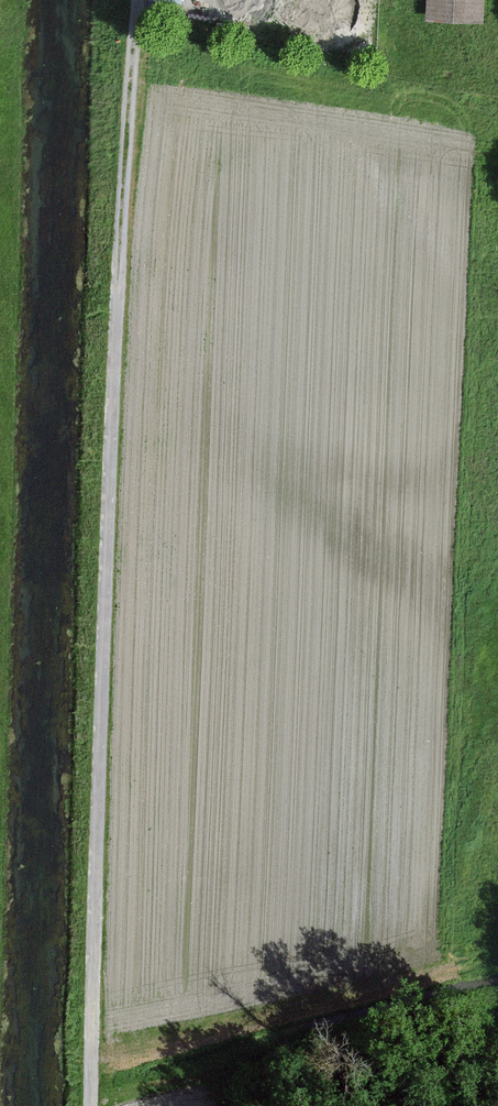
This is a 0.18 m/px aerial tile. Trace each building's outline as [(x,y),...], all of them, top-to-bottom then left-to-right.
[(429,23),(487,24),(488,0),(430,0),(429,23)]
